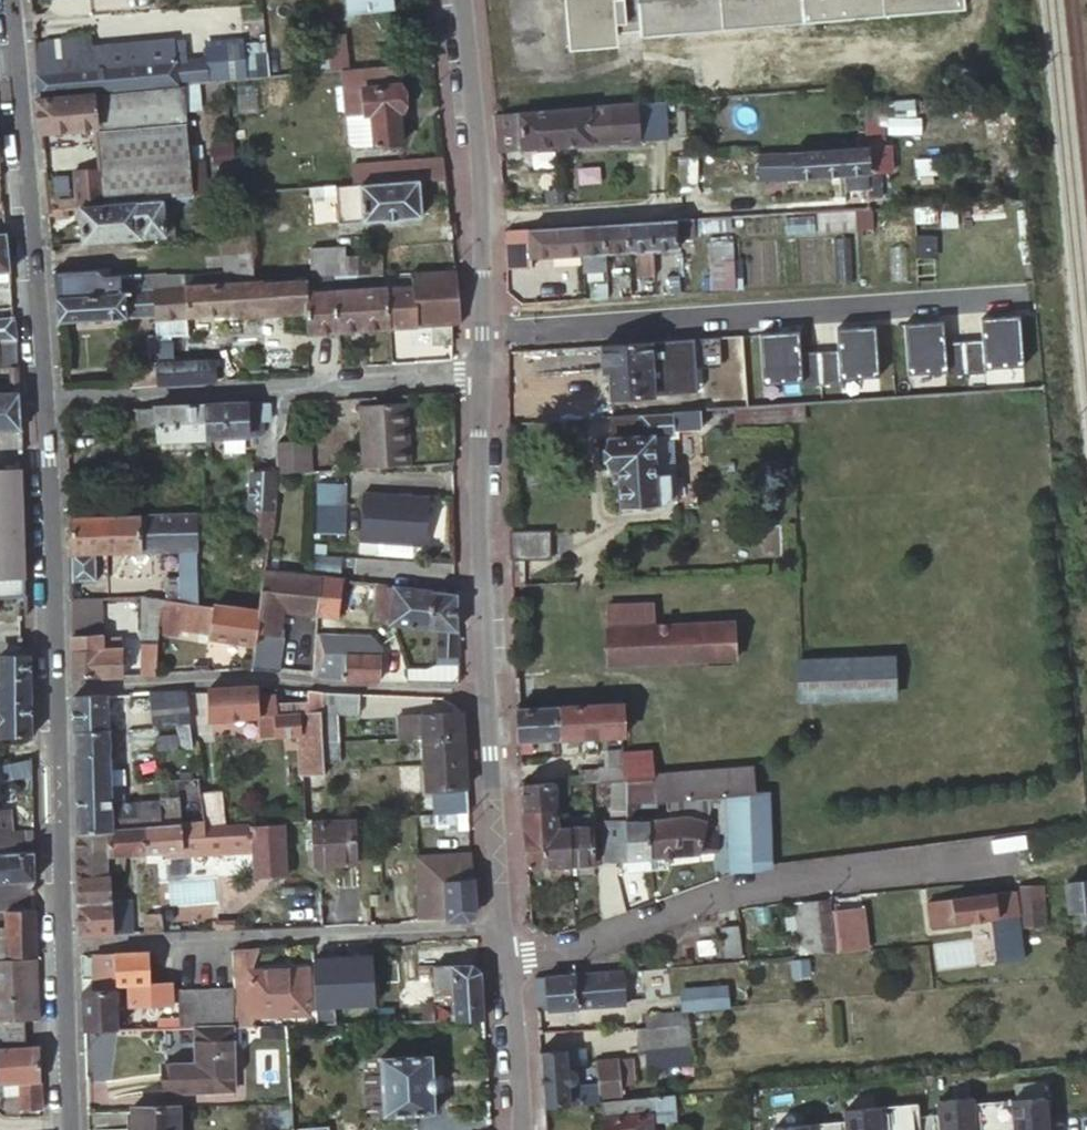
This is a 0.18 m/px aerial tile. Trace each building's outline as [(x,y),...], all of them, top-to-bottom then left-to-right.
[(349,12),(393,6),(392,0),(347,0),(349,12)] [(577,40),(619,36),(619,28),(642,26),(643,35),(963,9),(962,0),(574,0),(577,40)] [(242,32),(199,36),(200,53),(244,49),(242,32)] [(328,35),(331,69),(344,68),(349,67),(347,33),(328,35)] [(35,74),(37,96),(177,83),(183,82),(205,80),(204,69),(203,58),(175,61),(173,61),(138,64),(92,69),(89,35),(32,40),(35,74)] [(281,38),(284,71),(302,70),(299,36),(281,38)] [(138,64),(173,61),(171,41),(137,44),(138,64)] [(347,115),(366,113),(374,112),(377,146),(402,143),(399,110),(403,110),(401,84),(399,63),(379,65),(363,66),(356,67),(349,67),(344,68),(347,115)] [(205,80),(245,77),(244,66),(204,69),(205,80)] [(188,118),(186,118),(183,85),(37,98),(35,99),(39,132),(94,126),(97,168),(71,170),(73,195),(74,207),(80,206),(100,205),(117,203),(141,201),(163,199),(171,199),(195,196),(191,159),(193,159),(188,118)] [(664,101),(639,103),(642,140),(667,138),(664,101)] [(867,103),(868,122),(879,122),(879,127),(887,127),(886,102),(867,103)] [(594,107),(561,109),(563,145),(642,140),(639,103),(594,107)] [(561,109),(520,113),(496,114),(498,149),(522,148),(563,145),(561,109)] [(868,148),(842,150),(844,176),(870,174),(869,147),(868,148)] [(842,150),(792,153),(793,180),(844,176),(842,150)] [(447,177),(445,161),(361,168),(362,184),(419,179),(447,177)] [(362,184),(339,186),(340,223),(422,216),(419,179),(362,184)] [(564,187),(550,188),(551,202),(565,201),(564,187)] [(65,207),(74,207),(73,195),(45,196),(47,209),(65,207)] [(141,201),(117,203),(118,216),(115,219),(117,241),(121,241),(121,240),(166,237),(163,199),(141,201)] [(171,199),(163,199),(166,237),(174,236),(171,199)] [(100,205),(80,206),(83,243),(103,242),(117,241),(115,219),(118,216),(117,203),(100,205)] [(858,210),(803,213),(804,235),(873,231),(872,209),(858,210)] [(682,220),(677,220),(678,238),(694,238),(694,230),(711,229),(711,218),(705,219),(682,220)] [(677,220),(652,222),(653,250),(679,248),(678,238),(677,220)] [(652,222),(629,223),(630,251),(637,251),(638,273),(655,272),(653,250),(652,222)] [(629,223),(605,224),(607,252),(630,251),(629,223)] [(592,225),(581,226),(583,254),(584,270),(607,269),(607,252),(605,224),(592,225)] [(581,226),(506,229),(507,245),(531,243),(532,257),(583,254),(581,226)] [(0,233),(0,280),(11,279),(6,232),(0,233)] [(254,256),(254,249),(253,238),(222,241),(222,252),(223,258),(254,256)] [(712,262),(712,267),(714,289),(736,288),(735,261),(735,259),(734,242),(711,244),(712,262)] [(313,275),(347,274),(346,248),(311,250),(313,275)] [(383,253),(369,254),(370,274),(370,275),(384,274),(383,253)] [(348,255),(348,275),(359,275),(370,274),(369,254),(348,255)] [(86,271),(54,272),(55,297),(153,290),(256,283),(254,256),(223,258),(224,275),(167,277),(166,274),(141,275),(141,274),(120,275),(113,274),(112,275),(104,276),(97,270),(91,271),(86,272),(86,271)] [(735,259),(735,261),(736,288),(736,289),(743,288),(742,259),(735,259)] [(442,323),(452,323),(461,323),(457,270),(412,273),(413,286),(387,288),(389,326),(393,325),(417,324),(433,324),(442,323)] [(633,295),(631,273),(614,274),(615,297),(633,295)] [(370,274),(359,275),(360,285),(384,283),(384,275),(384,274),(370,275),(370,274)] [(348,275),(333,276),(334,286),(360,285),(359,275),(348,275)] [(681,292),(681,275),(668,276),(669,293),(681,292)] [(307,278),(307,279),(308,288),(334,286),(333,276),(316,276),(316,278),(307,278)] [(643,295),(654,294),(653,277),(642,278),(643,295)] [(308,288),(307,279),(256,283),(153,290),(155,316),(155,317),(186,315),(233,312),(233,316),(307,311),(306,294),(308,294),(308,288)] [(598,297),(609,297),(608,280),(597,281),(598,297)] [(389,326),(387,288),(385,288),(378,288),(361,290),(363,328),(380,326),(389,326)] [(153,290),(55,297),(57,322),(155,316),(153,290)] [(363,328),(361,290),(339,291),(334,292),(338,330),(341,330),(349,329),(363,328)] [(308,333),(310,332),(338,330),(334,292),(308,294),(306,294),(307,311),(308,333)] [(15,315),(0,316),(0,341),(17,340),(15,315)] [(157,362),(172,361),(171,343),(170,343),(170,337),(188,336),(186,315),(155,317),(156,335),(157,362)] [(442,323),(433,324),(433,343),(452,343),(452,323),(442,323)] [(943,323),(905,326),(909,378),(947,375),(943,323)] [(871,328),(834,330),(838,383),(864,381),(863,367),(873,367),(871,328)] [(158,384),(157,362),(156,335),(148,335),(149,351),(131,352),(131,363),(126,364),(128,387),(158,384)] [(744,336),(727,337),(727,354),(745,353),(744,336)] [(651,342),(603,345),(604,370),(610,370),(612,397),(654,395),(651,342)] [(172,361),(157,362),(158,384),(215,381),(214,359),(172,361)] [(22,429),(20,394),(0,394),(0,430),(22,429)] [(272,402),(205,405),(207,437),(261,435),(264,426),(264,419),(264,413),(272,412),(272,402)] [(399,404),(360,406),(363,468),(408,466),(407,432),(400,432),(399,404)] [(406,404),(399,404),(400,432),(407,432),(406,404)] [(205,405),(155,407),(139,408),(140,424),(141,440),(157,440),(195,438),(195,442),(207,442),(207,437),(205,405)] [(752,408),(704,411),(705,418),(736,416),(736,424),(793,420),(793,405),(752,408)] [(121,409),(122,425),(140,424),(139,408),(121,409)] [(635,415),(611,417),(613,439),(610,439),(611,469),(614,469),(614,481),(621,481),(622,506),(656,504),(657,503),(669,502),(670,501),(677,501),(672,431),(701,429),(700,411),(635,415)] [(309,441),(277,443),(275,444),(275,458),(310,456),(309,441)] [(310,456),(275,458),(275,473),(276,474),(310,472),(310,456)] [(19,551),(17,497),(16,469),(0,470),(0,552),(19,551)] [(275,509),(276,474),(275,473),(252,474),(249,508),(275,509)] [(343,551),(346,485),(316,484),(315,517),(314,543),(314,550),(343,551)] [(68,496),(69,518),(95,517),(93,492),(75,492),(75,496),(68,496)] [(399,497),(364,495),(361,542),(428,546),(430,499),(411,498),(408,501),(399,500),(399,497)] [(275,509),(249,508),(244,545),(270,549),(275,509)] [(70,533),(71,581),(96,581),(96,580),(102,580),(102,572),(96,572),(95,553),(179,549),(181,600),(200,602),(197,548),(198,548),(196,512),(120,516),(95,517),(69,518),(70,533)] [(550,531),(512,531),(513,585),(524,584),(524,559),(551,558),(550,531)] [(0,553),(0,596),(20,594),(19,552),(0,553)] [(314,556),(313,575),(320,576),(344,579),(352,580),(354,559),(350,559),(314,556)] [(313,575),(267,569),(260,610),(261,610),(257,634),(280,636),(283,610),(317,615),(320,576),(313,575)] [(123,576),(124,597),(142,596),(155,598),(153,574),(123,576)] [(344,579),(320,576),(317,615),(339,617),(344,579)] [(390,584),(378,583),(375,607),(393,609),(394,599),(388,599),(390,586),(390,584)] [(459,594),(390,586),(388,599),(394,599),(393,609),(391,623),(440,629),(438,655),(460,656),(459,594)] [(155,598),(142,596),(141,674),(155,673),(162,620),(164,598),(155,598)] [(72,635),(102,633),(101,597),(71,598),(72,635)] [(181,600),(164,598),(162,620),(212,624),(216,603),(200,602),(181,600)] [(260,610),(216,603),(212,624),(210,636),(256,645),(257,634),(261,610),(260,610)] [(654,604),(608,606),(611,665),(735,660),(734,623),(655,626),(654,604)] [(393,609),(375,607),(373,620),(391,623),(393,609)] [(72,635),(72,678),(123,675),(122,647),(120,647),(102,648),(102,638),(102,633),(72,635)] [(257,634),(256,645),(252,668),(281,671),(285,637),(280,636),(257,634)] [(316,634),(315,654),(346,655),(347,643),(372,644),(382,646),(373,636),(316,634)] [(119,637),(102,638),(102,648),(120,647),(119,637)] [(346,655),(315,654),(313,675),(332,677),(339,678),(343,678),(349,679),(381,679),(382,646),(372,644),(347,643),(346,655)] [(31,736),(30,703),(29,654),(0,655),(0,680),(0,738),(31,736)] [(425,680),(461,681),(460,656),(438,655),(426,655),(425,680)] [(802,662),(800,662),(802,702),(895,698),(894,659),(802,662)] [(257,685),(207,689),(208,720),(231,719),(246,718),(259,717),(258,696),(257,685)] [(186,689),(152,691),(154,726),(191,724),(186,689)] [(275,715),(275,717),(276,735),(297,735),(300,734),(299,714),(320,713),(322,713),(321,692),(308,690),(308,702),(275,703),(275,715)] [(335,692),(321,692),(322,713),(320,713),(322,743),(338,742),(338,714),(358,714),(360,693),(335,692)] [(74,732),(75,732),(106,730),(106,694),(73,696),(74,732)] [(275,696),(258,696),(259,717),(275,717),(275,715),(275,703),(275,696)] [(625,703),(599,705),(601,737),(623,736),(626,736),(625,703)] [(578,706),(579,738),(601,737),(599,705),(578,706)] [(578,706),(559,707),(561,739),(579,738),(578,706)] [(559,707),(518,708),(520,741),(561,739),(559,707)] [(464,736),(463,711),(397,715),(399,739),(422,738),(464,736)] [(299,776),(300,776),(302,776),(323,775),(323,771),(322,743),(320,713),(299,714),(300,734),(297,735),(299,776)] [(275,717),(259,717),(260,736),(276,735),(275,717)] [(246,718),(231,719),(231,728),(247,728),(246,718)] [(155,748),(193,746),(191,726),(176,727),(176,735),(154,736),(155,748)] [(75,732),(75,752),(107,751),(114,750),(113,730),(106,730),(75,732)] [(464,736),(422,738),(424,764),(466,762),(464,736)] [(338,742),(322,743),(323,771),(340,770),(338,742)] [(139,777),(139,781),(151,780),(150,763),(159,763),(159,750),(132,752),(133,777),(139,777)] [(654,750),(624,752),(624,767),(625,780),(625,782),(627,782),(626,801),(627,804),(640,803),(647,802),(655,802),(655,776),(654,750)] [(107,751),(75,752),(76,790),(108,789),(107,786),(107,782),(107,751)] [(624,752),(605,753),(606,768),(624,767),(624,752)] [(0,763),(0,779),(31,778),(30,762),(0,763)] [(433,790),(435,814),(444,814),(468,812),(466,771),(466,762),(424,764),(425,773),(426,790),(433,790)] [(625,780),(624,767),(606,768),(580,770),(580,775),(568,776),(568,783),(592,782),(613,781),(625,780)] [(723,797),(729,796),(755,794),(754,768),(686,773),(688,799),(723,797)] [(686,773),(655,776),(655,802),(667,801),(688,799),(686,773)] [(323,775),(302,776),(303,800),(324,799),(323,781),(323,775)] [(197,778),(178,779),(179,793),(199,791),(197,778)] [(151,780),(139,781),(141,802),(157,801),(158,826),(202,824),(199,799),(179,800),(179,793),(178,779),(151,780)] [(625,782),(625,780),(613,781),(612,801),(626,801),(627,782),(625,782)] [(543,783),(522,784),(524,813),(556,812),(556,784),(556,783),(543,783)] [(76,832),(77,832),(106,831),(109,831),(109,829),(121,828),(120,803),(119,803),(119,786),(107,786),(108,789),(76,790),(76,832)] [(219,790),(199,792),(199,799),(202,824),(203,827),(222,826),(219,790)] [(730,833),(731,874),(769,869),(767,793),(755,794),(729,796),(730,833)] [(719,801),(718,806),(713,833),(730,833),(729,796),(723,797),(722,801),(719,801)] [(648,820),(650,857),(651,857),(668,856),(699,855),(710,854),(713,833),(718,806),(719,801),(722,801),(723,797),(688,799),(667,801),(668,819),(648,820)] [(303,821),(309,820),(325,820),(324,799),(303,800),(303,821)] [(143,827),(158,826),(157,801),(141,802),(133,802),(135,828),(143,827)] [(133,802),(120,803),(121,828),(135,828),(133,802)] [(626,861),(627,861),(650,857),(648,820),(638,821),(640,803),(627,804),(627,812),(627,825),(626,861)] [(16,852),(26,851),(25,832),(10,833),(8,811),(0,811),(0,853),(16,852)] [(524,813),(527,868),(542,867),(541,829),(556,829),(556,822),(556,812),(524,813)] [(627,825),(627,812),(614,812),(615,825),(627,825)] [(325,820),(309,820),(311,865),(355,862),(353,818),(332,819),(325,820)] [(203,827),(202,824),(158,826),(143,827),(144,853),(203,849),(203,854),(249,852),(248,824),(222,826),(203,827)] [(285,874),(282,825),(250,827),(252,876),(285,874)] [(615,826),(599,827),(600,852),(616,852),(615,826)] [(144,853),(143,827),(135,828),(121,828),(109,829),(109,831),(106,831),(107,855),(109,855),(144,853)] [(594,827),(570,828),(571,866),(586,865),(595,865),(594,827)] [(541,829),(542,867),(551,867),(571,866),(570,828),(556,829),(541,829)] [(107,855),(106,831),(77,832),(78,902),(111,900),(109,855),(107,855)] [(472,877),(470,845),(416,848),(420,917),(446,916),(446,921),(468,920),(470,919),(476,911),(474,877),(473,877),(472,877)] [(34,880),(33,851),(26,851),(16,852),(0,853),(0,882),(34,880)] [(668,856),(651,857),(652,867),(669,866),(668,856)] [(627,861),(628,873),(651,869),(650,857),(627,861)] [(1066,885),(1069,912),(1081,911),(1084,935),(1086,935),(1086,883),(1066,885)] [(1019,887),(1021,927),(1034,927),(1044,926),(1043,886),(1033,886),(1019,887)] [(1013,892),(951,900),(929,903),(932,927),(954,925),(1016,917),(1013,892)] [(130,899),(111,900),(113,933),(124,933),(131,933),(130,899)] [(832,939),(828,899),(797,902),(800,941),(832,939)] [(77,935),(113,933),(111,900),(78,902),(76,902),(77,935)] [(162,932),(160,905),(152,905),(153,913),(145,914),(145,933),(159,932),(162,932)] [(36,955),(35,908),(6,910),(7,936),(0,936),(0,956),(36,955)] [(737,928),(720,929),(723,957),(740,956),(737,928)] [(483,1020),(480,971),(471,964),(460,965),(460,947),(417,948),(418,966),(433,965),(435,999),(443,999),(443,993),(454,993),(456,1020),(483,1020)] [(233,973),(235,1026),(248,1026),(248,1019),(250,1017),(253,1016),(253,1022),(263,1022),(263,1016),(309,1014),(308,969),(249,970),(256,948),(232,949),(233,973)] [(148,952),(113,953),(115,978),(115,984),(129,984),(149,983),(148,952)] [(115,978),(113,953),(93,954),(94,978),(94,979),(97,979),(115,978)] [(39,1017),(36,961),(36,957),(0,958),(0,1047),(25,1046),(23,1018),(39,1017)] [(623,972),(623,973),(626,1002),(659,1000),(657,969),(623,972)] [(623,973),(577,975),(535,978),(537,1011),(626,1005),(626,1002),(623,973)] [(83,990),(85,1030),(118,1029),(116,997),(115,984),(115,978),(97,979),(94,979),(94,978),(84,978),(84,990),(83,990)] [(730,1006),(727,982),(679,987),(682,1011),(730,1006)] [(232,989),(179,990),(180,1026),(234,1024),(232,989)] [(396,989),(398,1022),(432,1021),(449,1021),(447,1011),(434,1004),(416,1004),(416,1002),(403,1003),(402,989),(396,989)] [(116,997),(118,1029),(131,1029),(130,996),(116,997)] [(315,999),(316,1024),(361,1023),(360,1005),(334,1006),(334,999),(315,999)] [(626,1013),(628,1029),(628,1031),(633,1031),(647,1030),(647,1016),(647,1012),(626,1013)] [(673,1050),(644,1052),(646,1070),(691,1066),(687,1013),(670,1014),(672,1028),(673,1050)] [(647,1016),(647,1030),(672,1028),(670,1014),(647,1016)] [(233,1026),(196,1027),(196,1063),(162,1063),(162,1092),(233,1091),(233,1026)] [(673,1050),(672,1028),(647,1030),(633,1031),(635,1052),(644,1052),(673,1050)] [(42,1109),(41,1081),(40,1045),(25,1046),(0,1047),(0,1084),(1,1083),(18,1083),(18,1092),(19,1110),(42,1109)] [(577,1049),(539,1052),(542,1108),(544,1107),(568,1105),(567,1088),(567,1085),(568,1084),(569,1084),(570,1084),(571,1083),(572,1082),(572,1081),(573,1080),(573,1079),(573,1078),(573,1077),(573,1075),(573,1074),(572,1073),(571,1072),(578,1072),(577,1049)] [(436,1112),(433,1055),(381,1058),(384,1115),(436,1112)] [(598,1086),(576,1088),(577,1105),(600,1103),(599,1100),(621,1098),(620,1087),(632,1086),(630,1059),(596,1062),(598,1086)] [(1012,1129),(1037,1129),(1086,1126),(1086,1073),(1007,1080),(1012,1129)] [(807,1091),(810,1129),(1012,1129),(1007,1080),(1007,1075),(807,1091)] [(18,1083),(1,1083),(2,1093),(18,1092),(18,1083)] [(576,1088),(567,1088),(568,1105),(577,1105),(576,1088)] [(600,1103),(602,1129),(651,1129),(650,1118),(675,1115),(674,1097),(621,1101),(600,1103)] [(131,1107),(131,1129),(179,1129),(179,1106),(131,1107)]
